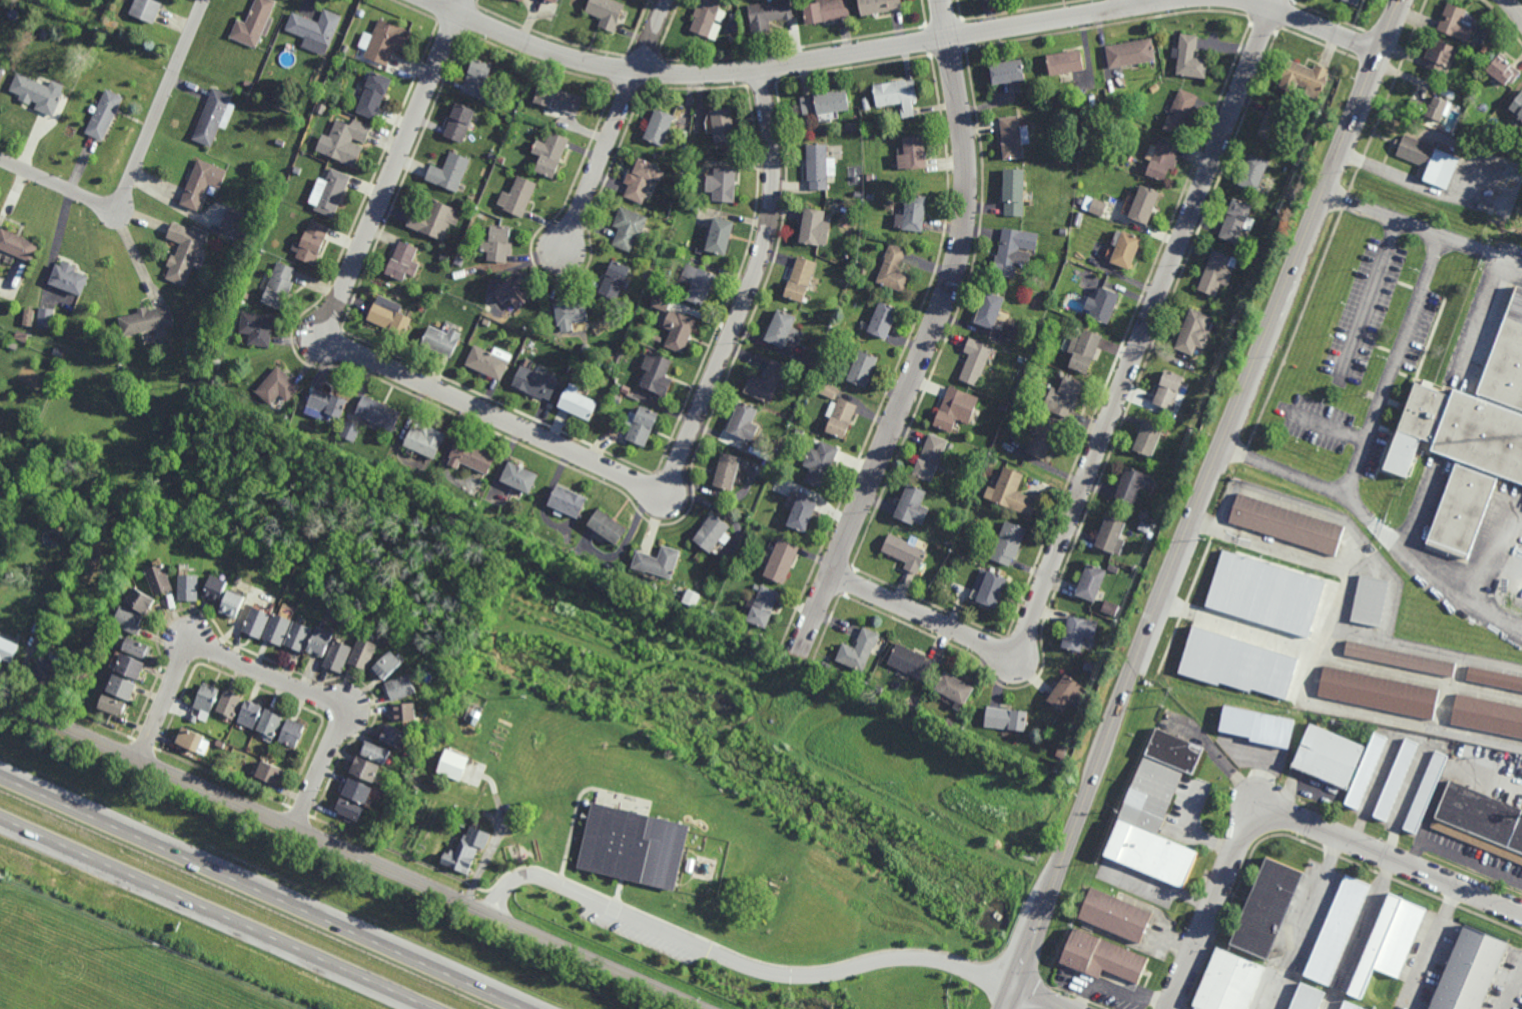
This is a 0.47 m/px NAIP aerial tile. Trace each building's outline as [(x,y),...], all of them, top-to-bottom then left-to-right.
[(130,14),(136,0),(154,0),(163,4),(154,24),(130,14)] [(246,23),(256,0),(275,0),(277,1),(256,49),(230,37),(238,19),(246,23)] [(587,12),(592,0),(616,0),(626,4),(614,33),(599,26),(602,18),(587,12)] [(701,4),(703,0),(724,0),(721,9),(728,12),(724,22),(722,22),(721,25),(723,26),(717,41),(691,30),(696,17),(694,16),(699,3),(701,4)] [(748,6),(780,0),(791,0),(794,19),(784,20),(783,19),(770,22),(771,30),(752,33),(751,23),(748,6)] [(817,3),(817,0),(832,0),(848,0),(851,17),(807,25),(804,5),(817,3)] [(863,16),(861,0),(904,0),(905,7),(892,9),(892,11),(863,16)] [(1472,27),(1475,28),(1469,43),(1455,38),(1455,37),(1438,30),(1441,20),(1446,22),(1449,16),(1444,14),(1448,3),(1467,11),(1466,13),(1476,17),(1472,27)] [(330,48),(329,47),(326,56),(302,47),(306,37),(286,30),(293,12),(320,23),(324,10),(342,16),(330,48)] [(403,51),(396,48),(389,67),(366,57),(369,50),(360,47),(366,32),(375,35),(381,19),(411,31),(403,51)] [(45,39),(40,37),(44,30),(48,32),(45,39)] [(1197,50),(1196,50),(1195,57),(1209,59),(1206,79),(1176,75),(1180,49),(1179,49),(1181,34),(1199,36),(1197,50)] [(1110,69),(1106,46),(1152,38),(1156,61),(1110,69)] [(1459,48),(1451,69),(1446,67),(1443,74),(1427,68),(1430,60),(1425,58),(1430,46),(1433,48),(1436,39),(1459,48)] [(106,58),(99,55),(104,46),(110,49),(106,58)] [(1488,55),(1482,53),(1484,47),(1490,49),(1488,55)] [(1051,76),(1048,56),(1081,50),(1084,70),(1051,76)] [(1510,65),(1511,63),(1521,73),(1512,84),(1510,83),(1507,87),(1488,70),(1500,56),(1499,56),(1502,53),(1508,58),(1505,61),(1510,65)] [(485,102),(460,91),(474,57),(493,65),(487,79),(493,82),(485,102)] [(1026,65),(1027,65),(1027,68),(1026,68),(1028,80),(995,86),(992,65),(1025,59),(1026,65)] [(1314,69),(1316,64),(1331,70),(1329,76),(1328,76),(1319,99),(1304,94),(1307,88),(1298,85),(1295,93),(1280,87),(1283,78),(1290,60),(1314,69)] [(256,79),(242,75),(245,67),(258,71),(256,79)] [(388,95),(387,95),(376,121),(357,113),(375,71),(395,79),(388,95)] [(50,86),(53,79),(66,86),(63,93),(65,93),(54,117),(36,109),(38,103),(33,101),(31,105),(19,100),(21,95),(10,90),(18,72),(50,86)] [(908,82),(917,81),(920,101),(913,102),(916,117),(903,119),(902,110),(905,109),(904,103),(878,107),(875,85),(907,80),(908,82)] [(253,89),(244,86),(246,81),(254,83),(253,89)] [(579,115),(535,103),(540,85),(584,97),(579,115)] [(212,148),(193,140),(214,88),(234,96),(212,148)] [(1182,137),(1164,129),(1181,88),(1199,96),(1188,122),(1189,122),(1182,137)] [(103,142),(85,133),(107,89),(124,97),(103,142)] [(818,115),(804,117),(801,98),(815,96),(815,94),(848,89),(851,110),(818,115)] [(1510,109),(1521,93),(1521,123),(1513,115),(1515,112),(1510,109)] [(1442,123),(1421,115),(1419,119),(1406,113),(1412,98),(1425,103),(1424,105),(1429,107),(1430,105),(1432,105),(1435,97),(1450,103),(1442,123)] [(496,109),(485,104),(488,98),(499,103),(496,109)] [(864,110),(862,99),(869,98),(872,109),(864,110)] [(469,125),(462,144),(444,137),(451,117),(456,103),(475,111),(469,125)] [(1278,144),(1272,141),(1272,143),(1270,142),(1270,140),(1268,139),(1267,140),(1264,139),(1264,138),(1258,135),(1271,105),(1291,114),(1278,144)] [(664,147),(644,138),(657,108),(677,117),(664,147)] [(717,144),(712,111),(731,108),(736,141),(717,144)] [(1022,126),(1030,125),(1032,144),(1025,144),(1026,158),(1005,160),(1000,119),(1020,116),(1022,126)] [(353,125),(355,120),(373,127),(366,144),(355,140),(353,143),(365,148),(357,169),(342,162),(325,155),(339,119),(353,125)] [(560,162),(561,163),(554,179),(536,171),(542,157),(532,153),(534,149),(532,148),(534,144),(536,144),(538,140),(547,144),(552,132),(569,139),(560,162)] [(1437,148),(1436,149),(1460,159),(1447,190),(1418,178),(1423,167),(1396,156),(1399,149),(1393,147),(1396,140),(1402,142),(1405,135),(1437,148)] [(909,171),(909,169),(901,170),(899,156),(907,155),(905,138),(926,136),(929,169),(909,171)] [(283,147),(274,144),(276,139),(285,142),(283,147)] [(1174,170),(1170,169),(1165,182),(1146,175),(1159,141),(1177,148),(1175,155),(1179,157),(1174,170)] [(828,160),(835,159),(835,175),(828,175),(829,190),(810,191),(810,182),(808,182),(807,146),(828,145),(828,160)] [(457,193),(425,180),(430,165),(443,170),(450,152),(470,160),(457,193)] [(495,161),(487,157),(490,152),(497,155),(495,161)] [(1258,194),(1238,186),(1251,153),(1271,161),(1258,194)] [(1113,165),(1105,162),(1108,155),(1115,158),(1113,165)] [(503,165),(498,163),(500,157),(506,159),(503,165)] [(662,182),(654,179),(653,182),(652,182),(643,205),(625,197),(634,174),(640,158),(660,166),(658,170),(666,173),(662,182)] [(222,190),(210,185),(199,213),(181,205),(199,159),(229,171),(222,190)] [(301,176),(293,173),(296,167),(303,170),(301,176)] [(735,203),(713,202),(714,193),(707,192),(708,176),(715,176),(716,168),(737,170),(735,203)] [(335,219),(315,211),(317,206),(310,204),(320,178),(327,181),(332,169),(352,177),(335,219)] [(1026,203),(1025,203),(1025,216),(1005,216),(1006,170),(1027,170),(1026,203)] [(523,219),(503,210),(504,208),(497,205),(503,191),(510,194),(518,176),(538,184),(523,219)] [(1152,190),(1152,189),(1155,190),(1155,191),(1161,194),(1148,226),(1129,218),(1141,186),(1152,190)] [(924,233),(903,231),(904,229),(896,228),(897,214),(906,215),(908,195),(928,197),(924,233)] [(1103,217),(1089,212),(1094,198),(1107,203),(1103,217)] [(1238,245),(1219,238),(1228,215),(1228,214),(1234,198),(1254,206),(1238,245)] [(455,216),(460,218),(456,226),(451,224),(444,241),(420,231),(419,232),(406,227),(412,210),(424,215),(431,199),(457,209),(455,216)] [(246,239),(221,230),(230,207),(255,217),(246,239)] [(641,237),(638,236),(631,253),(612,246),(619,229),(613,226),(621,207),(649,218),(641,237)] [(829,247),(821,246),(821,247),(810,245),(810,247),(807,246),(807,244),(800,243),(806,209),(827,212),(825,222),(833,224),(829,247)] [(727,257),(707,251),(716,217),(736,223),(727,257)] [(326,240),(327,240),(321,256),(320,255),(316,266),(297,259),(299,254),(292,251),(296,243),(302,246),(307,232),(308,233),(313,221),(331,228),(326,240)] [(185,288),(166,280),(171,268),(168,267),(173,256),(175,257),(181,244),(167,239),(174,222),(207,237),(185,288)] [(510,242),(513,243),(512,256),(508,256),(507,263),(487,262),(488,253),(481,252),(482,240),(490,240),(492,226),(511,228),(510,242)] [(1038,252),(1021,248),(1016,279),(993,275),(997,256),(999,256),(1004,228),(1041,235),(1038,252)] [(33,263),(0,249),(0,236),(3,229),(41,245),(33,263)] [(1131,234),(1131,232),(1133,233),(1133,235),(1143,239),(1130,271),(1110,263),(1123,231),(1131,234)] [(413,261),(420,265),(415,277),(407,274),(403,283),(385,275),(391,259),(392,260),(400,241),(418,249),(413,261)] [(902,264),(901,264),(898,271),(913,276),(905,294),(877,283),(887,258),(886,258),(891,244),(908,251),(902,264)] [(704,255),(695,252),(697,246),(705,249),(704,255)] [(1229,287),(1222,285),(1216,298),(1198,291),(1214,250),(1239,260),(1229,287)] [(448,263),(440,259),(442,253),(451,256),(448,263)] [(462,267),(455,264),(458,256),(465,259),(462,267)] [(804,304),(784,298),(790,282),(798,257),(817,263),(804,304)] [(626,284),(625,284),(617,302),(599,294),(614,261),(633,269),(626,284)] [(77,268),(76,272),(90,277),(82,298),(50,285),(58,265),(62,266),(63,262),(77,268)] [(290,299),(288,298),(282,312),(263,304),(269,289),(280,263),(297,270),(292,283),(295,284),(290,299)] [(704,308),(686,300),(694,281),(681,276),(686,263),(717,276),(704,308)] [(648,279),(642,277),(644,270),(651,273),(648,279)] [(531,286),(527,290),(534,297),(519,311),(509,299),(503,305),(494,294),(505,284),(504,283),(512,275),(514,277),(519,272),(531,286)] [(1407,483),(1422,441),(1436,446),(1432,454),(1457,463),(1425,551),(1466,566),(1497,482),(1521,492),(1521,285),(1515,282),(1474,392),(1452,385),(1448,396),(1413,383),(1380,473),(1407,483)] [(1108,326),(1089,318),(1091,312),(1085,309),(1089,297),(1096,300),(1101,288),(1121,296),(1108,326)] [(996,331),(976,324),(987,292),(1007,299),(996,331)] [(667,313),(650,306),(655,295),(671,302),(667,313)] [(403,307),(400,314),(412,320),(404,338),(389,331),(368,321),(377,303),(380,304),(383,298),(403,307)] [(244,309),(238,306),(240,300),(246,303),(244,309)] [(575,332),(562,334),(561,326),(558,327),(555,305),(585,300),(589,322),(574,325),(575,332)] [(888,341),(868,333),(868,331),(861,328),(864,322),(871,325),(880,302),(900,310),(888,341)] [(175,327),(167,329),(166,324),(123,334),(120,319),(139,315),(138,311),(147,308),(148,313),(171,307),(175,327)] [(53,329),(38,327),(39,308),(55,309),(53,329)] [(32,326),(34,310),(25,309),(23,325),(32,326)] [(1204,351),(1197,348),(1193,357),(1175,350),(1191,309),(1212,317),(1207,331),(1211,332),(1204,351)] [(684,355),(665,348),(672,331),(663,327),(670,310),(698,321),(684,355)] [(784,350),(765,341),(779,310),(798,318),(784,350)] [(1244,319),(1238,316),(1240,310),(1246,312),(1244,319)] [(272,345),(249,342),(251,331),(241,330),(243,313),(276,317),(272,345)] [(449,335),(451,330),(462,334),(459,340),(460,340),(453,356),(443,352),(441,355),(422,346),(430,327),(449,335)] [(159,339),(156,329),(142,333),(144,343),(159,339)] [(1088,372),(1071,365),(1075,355),(1068,353),(1075,337),(1080,339),(1084,329),(1102,336),(1088,372)] [(661,343),(652,340),(654,335),(663,338),(661,343)] [(978,386),(960,379),(970,354),(965,352),(970,338),(994,348),(978,386)] [(1025,351),(1016,347),(1018,341),(1027,345),(1025,351)] [(588,354),(580,351),(584,342),(591,346),(588,354)] [(63,358),(53,354),(56,346),(66,350),(63,358)] [(492,354),(495,348),(512,355),(501,380),(465,364),(468,357),(467,357),(468,354),(470,355),(475,346),(492,354)] [(870,355),(870,353),(874,355),(873,357),(878,359),(868,387),(848,379),(859,350),(870,355)] [(612,364),(603,360),(606,353),(615,357),(612,364)] [(673,361),(668,376),(674,378),(667,396),(658,392),(658,391),(642,385),(648,369),(643,367),(648,356),(654,359),(656,354),(673,361)] [(203,365),(199,357),(204,355),(208,363),(203,365)] [(1020,365),(1019,364),(1018,364),(1017,363),(1016,362),(1016,360),(1016,359),(1016,358),(1016,357),(1017,356),(1018,355),(1019,355),(1020,355),(1021,355),(1022,355),(1023,355),(1024,356),(1025,356),(1025,357),(1026,359),(1026,360),(1025,362),(1024,363),(1023,364),(1022,364),(1020,365)] [(56,367),(48,363),(51,356),(60,361),(56,367)] [(585,366),(577,363),(580,357),(588,360),(585,366)] [(811,367),(803,363),(806,357),(814,361),(811,367)] [(783,379),(781,378),(771,402),(744,391),(751,373),(765,379),(768,373),(766,372),(772,360),(788,366),(783,379)] [(303,385),(289,400),(282,393),(272,404),(257,389),(279,364),(303,385)] [(550,399),(543,396),(542,398),(513,385),(522,364),(559,381),(550,399)] [(1172,409),(1153,401),(1161,383),(1160,382),(1166,367),(1184,374),(1178,389),(1180,389),(1172,409)] [(1078,397),(1079,398),(1074,411),(1073,410),(1070,417),(1043,406),(1051,385),(1060,389),(1065,373),(1085,381),(1078,397)] [(818,390),(812,387),(815,380),(821,383),(818,390)] [(578,391),(599,401),(591,420),(559,405),(567,386),(568,387),(571,381),(581,386),(578,391)] [(834,399),(820,393),(825,382),(839,388),(834,399)] [(343,416),(329,411),(326,419),(306,411),(316,386),(350,398),(343,416)] [(970,424),(958,419),(953,432),(934,425),(940,409),(941,409),(950,386),(980,397),(970,424)] [(394,430),(379,424),(379,423),(357,414),(365,394),(391,405),(390,406),(402,411),(394,430)] [(858,405),(851,422),(851,423),(845,438),(826,430),(831,418),(826,415),(832,400),(837,403),(840,397),(858,405)] [(1022,408),(1015,405),(1017,398),(1024,401),(1022,408)] [(754,440),(747,437),(746,439),(727,431),(740,400),(759,408),(753,422),(760,424),(754,440)] [(1006,412),(998,409),(1000,403),(1008,407),(1006,412)] [(654,427),(653,427),(646,446),(627,438),(632,426),(625,423),(631,410),(638,414),(642,405),(661,412),(654,427)] [(1152,455),(1133,447),(1145,416),(1164,424),(1152,455)] [(356,441),(341,434),(348,419),(363,426),(356,441)] [(1044,459),(1028,451),(1043,420),(1059,428),(1044,459)] [(448,432),(444,442),(443,442),(435,458),(404,444),(412,425),(426,432),(430,424),(448,432)] [(803,437),(795,433),(797,427),(805,431),(803,437)] [(933,481),(914,473),(920,457),(921,457),(931,432),(949,440),(933,481)] [(476,446),(477,444),(497,454),(488,474),(462,461),(459,468),(449,463),(452,457),(449,456),(458,437),(476,446)] [(823,488),(805,481),(810,468),(803,465),(810,447),(818,450),(822,441),(839,448),(823,488)] [(952,453),(946,450),(950,442),(955,445),(952,453)] [(733,490),(728,489),(727,489),(723,488),(723,487),(714,485),(722,451),(741,456),(733,490)] [(995,465),(989,462),(992,456),(997,459),(995,465)] [(531,493),(501,479),(510,460),(539,473),(531,493)] [(1133,466),(1133,465),(1136,466),(1135,467),(1147,472),(1147,473),(1154,476),(1149,488),(1142,485),(1134,503),(1115,495),(1127,464),(1133,466)] [(1019,492),(1040,500),(1035,515),(985,496),(989,485),(997,488),(1006,466),(1026,474),(1019,492)] [(789,494),(774,487),(779,475),(794,482),(789,494)] [(579,518),(549,504),(558,483),(589,497),(579,518)] [(916,485),(916,484),(919,485),(919,486),(929,491),(923,504),(933,508),(926,523),(917,519),(915,524),(896,515),(910,483),(916,485)] [(1337,555),(1230,521),(1240,491),(1347,525),(1337,555)] [(807,532),(788,524),(800,492),(820,500),(807,532)] [(617,545),(588,524),(600,508),(629,528),(617,545)] [(711,552),(694,538),(705,524),(704,523),(714,511),(732,526),(711,552)] [(1120,553),(1114,551),(1114,552),(1094,544),(1107,514),(1126,522),(1120,537),(1126,539),(1120,553)] [(1148,532),(1138,527),(1142,519),(1152,523),(1148,532)] [(1021,525),(1022,524),(1025,525),(1025,527),(1029,528),(1017,559),(1014,558),(1011,566),(992,558),(1007,520),(1021,525)] [(928,557),(927,556),(918,574),(905,568),(908,562),(882,550),(890,533),(929,551),(928,554),(929,554),(928,557)] [(785,584),(764,575),(780,536),(801,546),(785,584)] [(952,547),(945,545),(947,539),(955,542),(952,547)] [(674,579),(648,570),(648,572),(633,567),(639,550),(654,554),(653,556),(660,558),(664,544),(683,550),(674,579)] [(1095,601),(1075,593),(1087,561),(1106,569),(1095,601)] [(156,595),(146,568),(166,562),(175,589),(156,595)] [(1118,573),(1107,569),(1110,562),(1120,566),(1118,573)] [(613,571),(607,567),(609,563),(615,567),(613,571)] [(189,574),(201,574),(200,600),(180,600),(181,574),(182,574),(182,568),(189,569),(189,574)] [(1002,574),(1002,572),(1005,574),(1005,575),(1010,577),(998,608),(979,600),(991,569),(1002,574)] [(1272,590),(1257,585),(1261,572),(1276,577),(1272,590)] [(221,603),(204,596),(214,573),(231,580),(221,603)] [(1381,627),(1352,621),(1362,574),(1390,580),(1381,627)] [(781,592),(773,612),(774,613),(767,628),(748,621),(753,608),(746,606),(751,595),(758,597),(760,591),(754,589),(755,585),(762,587),(763,584),(781,592)] [(149,614),(127,601),(135,586),(158,599),(152,608),(153,608),(149,614)] [(239,618),(222,611),(232,588),(249,596),(239,618)] [(696,607),(682,601),(688,588),(702,594),(696,607)] [(1115,616),(1101,610),(1106,599),(1119,604),(1115,616)] [(1283,618),(1277,616),(1276,620),(1283,622),(1276,643),(1261,638),(1268,618),(1273,620),(1274,615),(1269,614),(1273,601),(1287,605),(1283,618)] [(130,606),(129,608),(144,615),(140,625),(143,626),(139,635),(114,624),(122,605),(124,606),(125,604),(130,606)] [(703,614),(698,612),(701,605),(706,607),(703,614)] [(263,639),(244,631),(247,624),(245,623),(247,620),(249,621),(255,606),(273,614),(263,639)] [(284,645),(265,637),(276,612),(295,620),(284,645)] [(1088,619),(1088,618),(1099,621),(1095,639),(1084,637),(1081,651),(1070,648),(1070,649),(1067,649),(1067,648),(1061,647),(1068,614),(1088,619)] [(45,636),(32,630),(38,617),(51,623),(45,636)] [(305,652),(286,644),(297,620),(315,628),(305,652)] [(326,658),(309,651),(320,626),(337,633),(326,658)] [(876,648),(875,647),(865,672),(837,661),(845,642),(858,648),(860,641),(859,641),(865,626),(882,634),(876,648)] [(3,662),(0,661),(0,635),(22,645),(14,663),(4,659),(3,662)] [(148,659),(146,658),(145,659),(124,649),(129,636),(152,645),(151,646),(153,647),(148,659)] [(373,640),(372,642),(378,644),(367,669),(351,662),(363,636),(373,640)] [(1227,643),(1220,666),(1219,666),(1217,672),(1224,675),(1220,689),(1199,683),(1198,684),(1195,683),(1195,681),(1189,680),(1196,659),(1199,660),(1206,637),(1227,643)] [(344,673),(335,669),(335,670),(325,666),(337,639),(356,647),(344,673)] [(1454,677),(1346,654),(1349,639),(1457,663),(1454,677)] [(928,657),(927,659),(934,663),(926,681),(889,663),(895,650),(893,650),(894,648),(896,649),(899,643),(928,657)] [(384,680),(378,673),(376,675),(371,669),(391,650),(402,663),(384,680)] [(140,680),(116,670),(124,652),(147,663),(140,680)] [(57,661),(59,658),(65,661),(55,683),(47,679),(46,681),(32,676),(42,654),(57,661)] [(440,664),(437,657),(442,654),(445,661),(440,664)] [(1469,665),(1521,676),(1521,691),(1466,679),(1469,665)] [(1434,720),(1319,696),(1325,666),(1441,690),(1434,720)] [(77,678),(72,675),(75,669),(80,671),(77,678)] [(963,711),(955,707),(958,702),(937,689),(948,671),(977,688),(963,711)] [(132,701),(126,698),(125,700),(116,696),(117,694),(108,690),(115,673),(139,684),(132,701)] [(392,702),(385,682),(410,673),(417,693),(392,702)] [(1063,713),(1046,700),(1065,673),(1082,685),(1063,713)] [(71,692),(63,689),(68,675),(77,679),(71,692)] [(212,715),(194,707),(205,682),(223,689),(212,715)] [(883,694),(875,691),(877,686),(885,690),(883,694)] [(240,711),(239,711),(235,720),(226,716),(227,715),(218,711),(227,689),(236,692),(235,693),(245,697),(242,704),(243,704),(240,711)] [(124,715),(120,713),(119,716),(100,708),(105,694),(129,704),(124,715)] [(1458,694),(1521,707),(1521,738),(1452,723),(1458,694)] [(255,729),(239,722),(249,699),(266,707),(255,729)] [(392,722),(391,705),(415,703),(416,720),(392,722)] [(1219,732),(1251,737),(1250,742),(1289,749),(1294,719),(1224,706),(1219,732)] [(1025,731),(987,727),(989,707),(1028,711),(1025,731)] [(281,731),(279,730),(276,737),(259,730),(268,708),(277,712),(276,713),(285,717),(283,722),(285,723),(281,731)] [(196,723),(190,720),(192,714),(198,716),(196,723)] [(303,741),(301,740),(298,748),(281,741),(291,718),(308,725),(305,733),(306,733),(303,741)] [(1347,790),(1293,767),(1311,723),(1365,746),(1347,790)] [(403,750),(380,740),(384,732),(383,731),(386,724),(410,734),(403,750)] [(200,753),(177,743),(185,727),(208,737),(200,753)] [(1194,774),(1146,755),(1157,728),(1205,748),(1194,774)] [(1388,738),(1358,809),(1345,803),(1374,732),(1388,738)] [(1387,821),(1373,815),(1406,738),(1419,744),(1387,821)] [(226,748),(217,745),(220,740),(228,743),(226,748)] [(385,765),(360,755),(365,741),(390,751),(385,765)] [(460,782),(433,771),(445,743),(471,753),(460,782)] [(1063,759),(1056,756),(1060,746),(1067,748),(1063,759)] [(1417,834),(1404,829),(1436,751),(1449,756),(1417,834)] [(1158,836),(1199,852),(1184,890),(1104,857),(1119,820),(1118,818),(1145,755),(1185,773),(1158,836)] [(374,783),(354,774),(361,758),(381,766),(374,783)] [(281,786),(259,777),(265,761),(287,770),(281,786)] [(366,804),(346,795),(353,778),(373,787),(366,804)] [(1450,780),(1521,810),(1521,865),(1431,827),(1450,780)] [(359,821),(355,819),(353,824),(346,820),(348,816),(339,812),(345,799),(364,808),(359,821)] [(591,805),(690,828),(675,892),(576,869),(591,805)] [(481,842),(479,846),(480,847),(468,876),(451,869),(451,868),(442,864),(446,853),(450,855),(452,851),(457,854),(463,839),(467,841),(468,837),(481,842)] [(1269,962),(1232,946),(1268,858),(1305,874),(1269,962)] [(1371,885),(1330,986),(1306,976),(1347,875),(1371,885)] [(1139,945),(1078,919),(1092,888),(1153,914),(1139,945)] [(1398,980),(1374,970),(1362,1002),(1349,997),(1390,895),(1427,909),(1398,980)] [(1509,944),(1481,1008),(1430,1008),(1466,926),(1509,944)] [(1138,985),(1103,971),(1099,981),(1060,964),(1075,928),(1148,959),(1138,985)] [(1266,969),(1250,1008),(1190,1008),(1191,1006),(1194,1007),(1217,949),(1266,969)] [(1327,993),(1321,1008),(1290,1008),(1301,983),(1327,993)] [(1344,1001),(1363,1008),(1341,1008),(1344,1001)]
